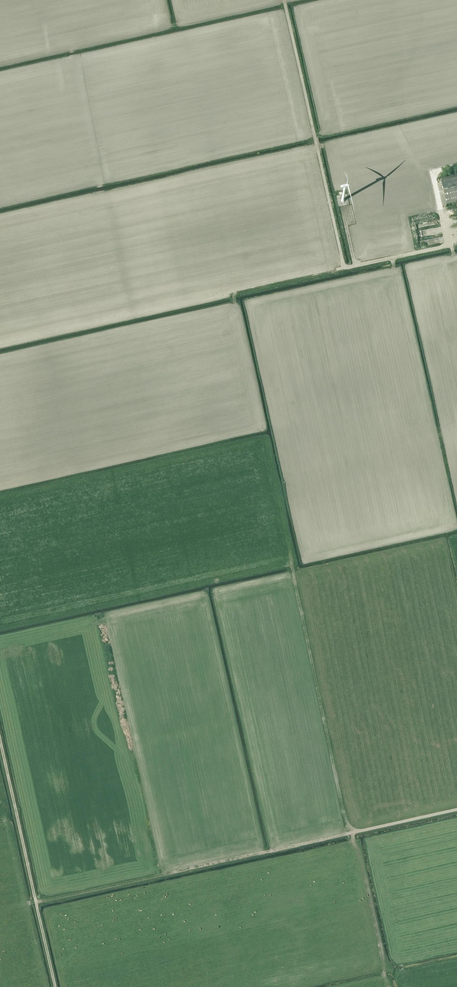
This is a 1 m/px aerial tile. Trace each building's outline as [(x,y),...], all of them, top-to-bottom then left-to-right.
[(441,179),(446,204),(456,202),(456,176),(441,179)]
